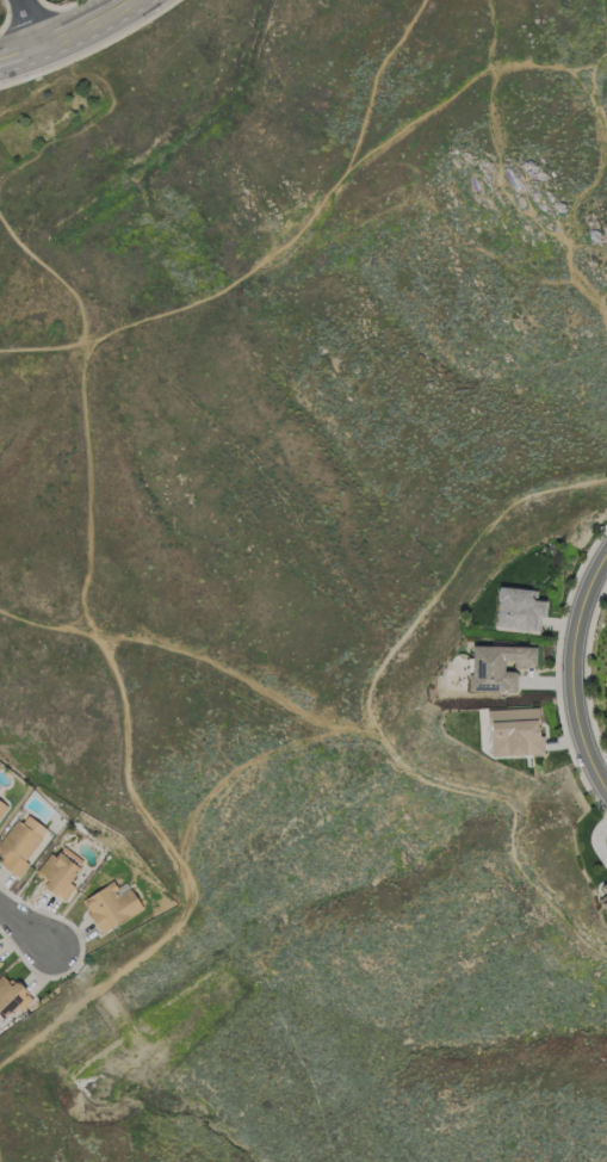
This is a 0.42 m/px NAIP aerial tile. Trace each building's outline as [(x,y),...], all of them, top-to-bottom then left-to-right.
[(494,626),(539,632),(543,600),(534,599),(535,590),(499,585),(494,626)] [(535,646),(468,645),(467,690),(515,691),(516,671),(502,670),(502,659),(512,659),(512,666),(535,666),(535,646)] [(488,709),(490,756),(540,753),(538,707),(488,709)] [(2,856),(0,859),(0,863),(17,877),(28,864),(23,860),(47,830),(24,812),(0,841),(0,854),(2,856)] [(41,884),(63,900),(73,886),(67,881),(83,861),(62,845),(54,856),(49,852),(34,872),(45,880),(41,884)] [(79,901),(100,933),(141,907),(129,887),(119,893),(111,880),(79,901)] [(0,974),(0,975),(0,1016),(2,1018),(14,1006),(19,1012),(33,999),(15,980),(10,984),(0,974)]
